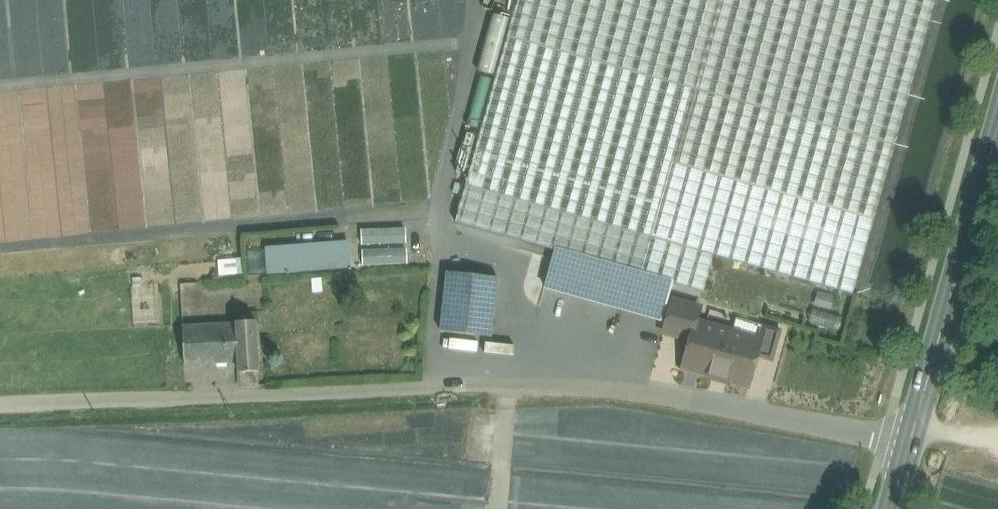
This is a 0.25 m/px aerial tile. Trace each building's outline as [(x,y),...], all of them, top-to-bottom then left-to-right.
[(456,223),(559,251),(673,283),(703,291),(713,255),(853,294),(935,0),(519,0),(456,223)] [(510,21),(491,16),(475,74),(494,79),(510,21)] [(479,78),(465,130),(478,134),(493,82),(479,78)] [(477,138),(464,134),(453,172),(467,175),(477,138)] [(362,227),(363,264),(409,263),(407,226),(362,227)] [(351,242),(268,247),(270,277),(353,271),(351,242)] [(559,251),(548,287),(662,319),(673,283),(559,251)] [(234,257),(216,257),(216,275),(235,274),(234,257)] [(497,277),(447,272),(441,332),(491,337),(497,277)] [(833,297),(817,293),(814,305),(830,310),(833,297)] [(700,308),(672,300),(664,332),(690,340),(695,321),(697,321),(700,308)] [(841,319),(813,311),(809,325),(837,333),(841,319)] [(738,319),(734,331),(761,339),(764,326),(738,319)] [(256,321),(237,322),(237,324),(198,325),(199,345),(224,344),(225,363),(239,362),(239,372),(259,371),(256,321)] [(683,368),(716,377),(729,330),(697,321),(695,321),(690,340),(683,368)] [(224,344),(199,345),(198,325),(183,326),(185,365),(225,363),(224,344)] [(764,326),(761,339),(762,339),(757,356),(772,361),(781,331),(764,326)] [(729,330),(716,377),(749,386),(757,356),(762,339),(761,339),(734,331),(729,330)] [(259,371),(239,372),(240,388),(259,387),(259,371)]
